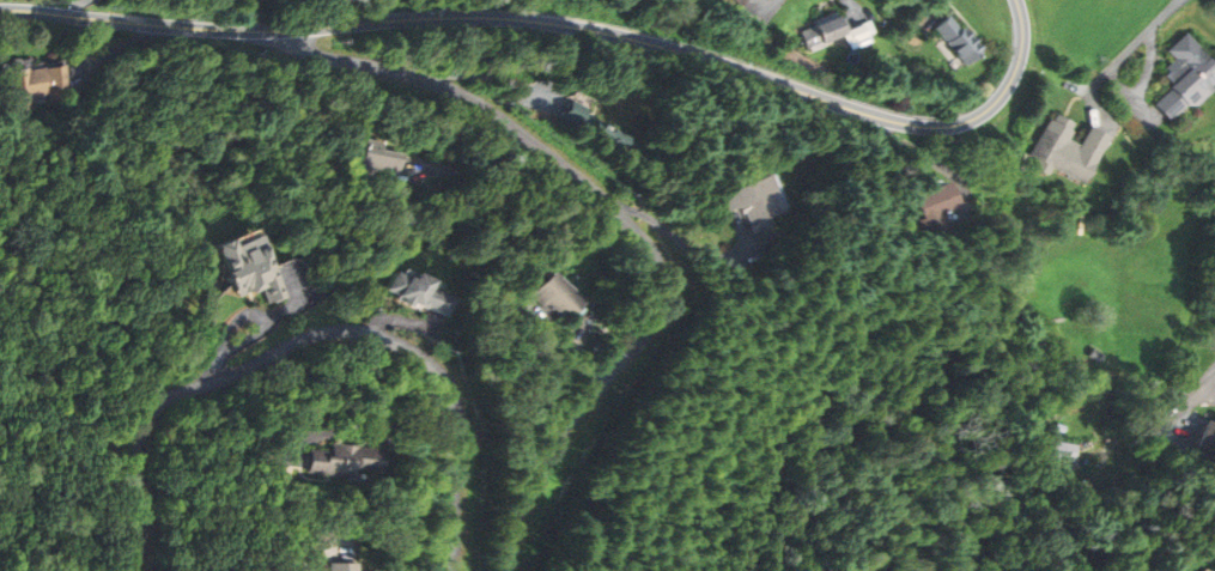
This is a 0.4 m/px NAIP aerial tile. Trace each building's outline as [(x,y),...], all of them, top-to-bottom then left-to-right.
[(748,8),(754,0),(737,0),(748,8)] [(874,40),(868,24),(853,29),(848,16),(803,32),(811,53),(850,40),(852,47),(874,40)] [(969,69),(986,56),(955,16),(938,29),(969,69)] [(1214,85),(1214,62),(1188,34),(1170,52),(1177,59),(1165,71),(1178,84),(1156,104),(1175,124),(1214,85)] [(4,108),(61,106),(59,68),(3,69),(4,108)] [(1091,186),(1114,137),(1095,128),(1086,147),(1073,141),(1081,124),(1058,113),(1033,166),(1053,176),(1057,169),(1091,186)] [(734,215),(752,209),(758,227),(795,215),(782,176),(727,195),(734,215)] [(973,207),(962,182),(926,198),(937,222),(973,207)] [(235,297),(262,291),(266,305),(284,301),(267,231),(211,244),(221,284),(231,282),(235,297)] [(443,285),(397,269),(388,295),(457,318),(463,298),(441,291),(443,285)] [(542,295),(571,327),(595,305),(566,273),(542,295)] [(1210,418),(1200,448),(1214,453),(1214,420),(1210,418)] [(1056,462),(1078,462),(1078,445),(1056,445),(1056,462)] [(332,452),(307,451),(306,476),(389,479),(390,450),(332,447),(332,452)]
